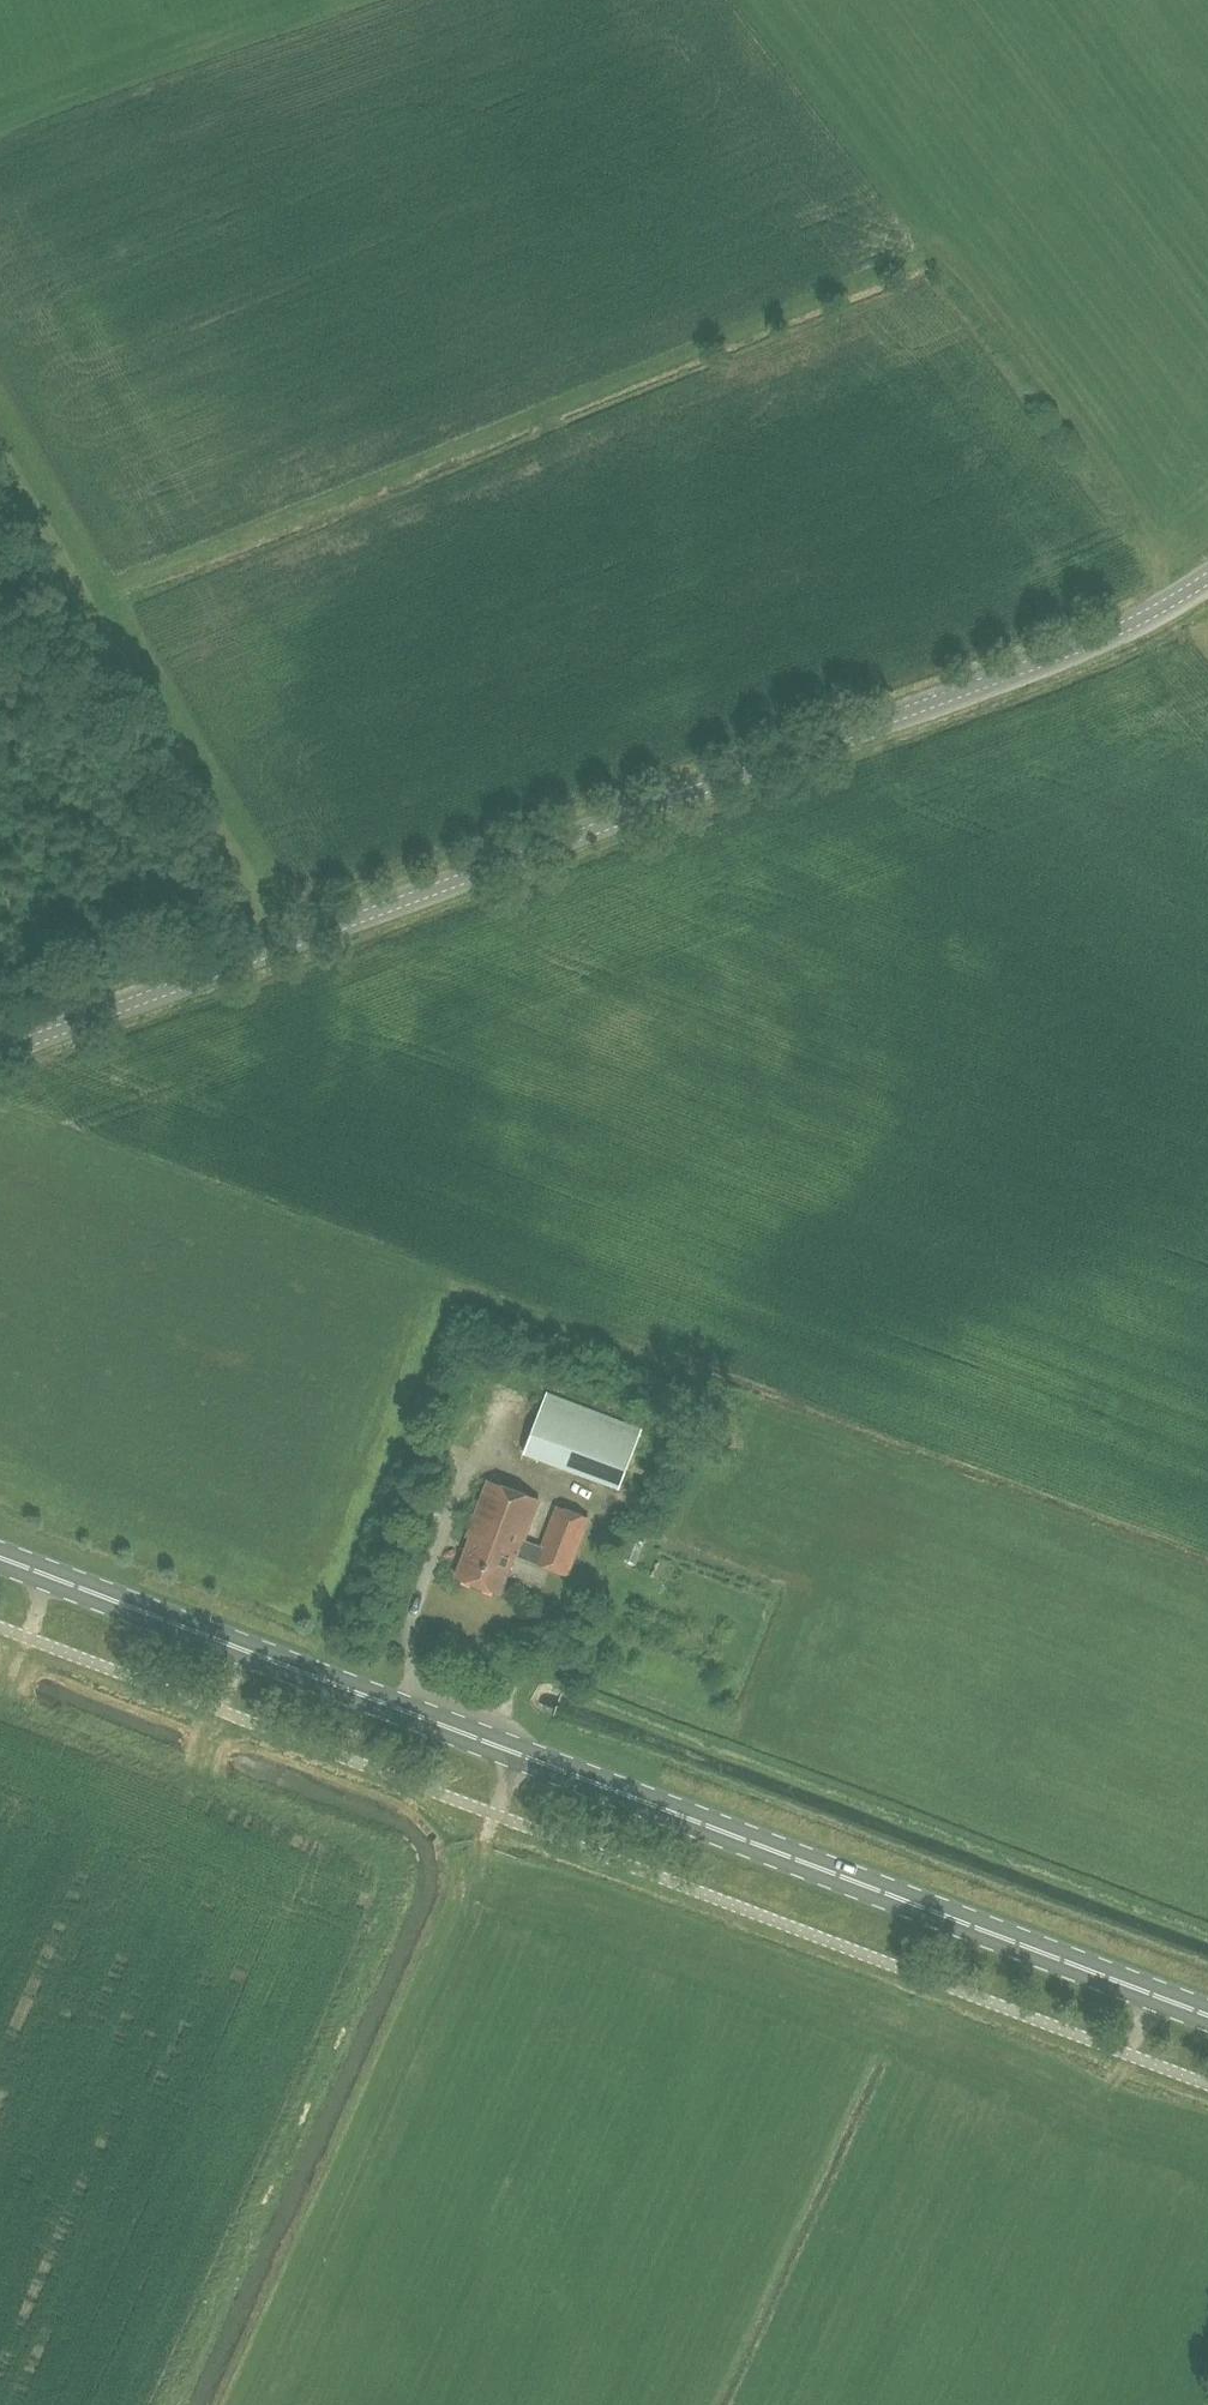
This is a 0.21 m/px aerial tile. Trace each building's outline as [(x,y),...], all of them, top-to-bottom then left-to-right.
[(523,1452),(618,1488),(639,1431),(544,1395),(523,1452)] [(523,1540),(538,1499),(487,1480),(466,1536),(470,1537),(455,1576),(498,1592),(513,1554),(566,1574),(587,1518),(556,1506),(541,1546),(523,1540)]
